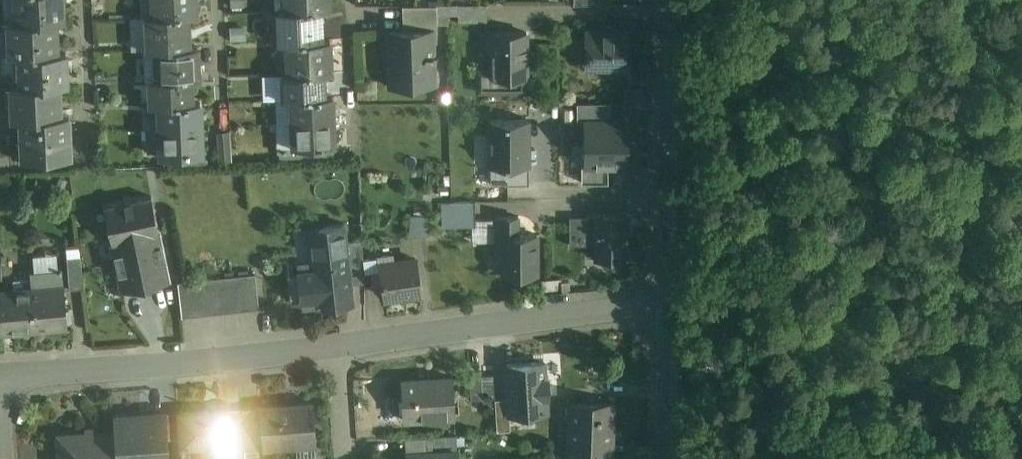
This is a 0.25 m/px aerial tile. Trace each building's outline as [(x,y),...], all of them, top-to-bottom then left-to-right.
[(16,21),(57,19),(57,20),(65,19),(64,0),(15,0),(16,21)] [(159,14),(154,14),(154,15),(189,14),(197,13),(196,0),(159,0),(159,14)] [(292,8),(287,8),(287,9),(321,8),(329,8),(328,0),(291,0),(292,8)] [(437,5),(403,5),(404,30),(429,29),(429,32),(438,31),(437,5)] [(287,9),(284,9),(285,40),(280,41),(280,42),(293,41),(322,40),(322,39),(321,8),(287,9)] [(189,14),(154,15),(146,15),(148,48),(156,48),(156,47),(190,45),(189,14)] [(57,19),(16,21),(8,21),(9,26),(10,54),(19,53),(58,51),(57,20),(57,19)] [(0,27),(0,54),(10,54),(9,26),(0,27)] [(404,30),(388,31),(388,32),(390,32),(391,65),(389,65),(390,85),(435,83),(435,58),(438,58),(437,52),(429,53),(429,32),(429,29),(404,30)] [(527,33),(486,33),(486,52),(494,52),(494,70),(494,77),(526,77),(527,77),(527,33)] [(627,33),(587,33),(587,67),(627,67),(627,33)] [(322,40),(293,41),(294,72),(294,73),(323,72),(324,72),(331,72),(330,38),(322,39),(322,40)] [(190,46),(156,47),(156,48),(161,48),(162,78),(162,79),(191,77),(191,78),(199,78),(198,45),(190,45),(190,46)] [(58,51),(19,53),(20,85),(60,83),(60,84),(68,83),(66,50),(58,51)] [(19,68),(11,69),(11,70),(11,85),(20,85),(19,53),(10,54),(10,55),(18,54),(19,68)] [(0,54),(0,71),(11,70),(11,69),(19,68),(18,54),(10,55),(10,54),(0,54)] [(494,70),(483,70),(479,74),(479,87),(483,91),(526,91),(526,77),(494,77),(494,70)] [(323,72),(294,73),(294,72),(282,73),(283,98),(292,98),(292,97),(324,96),(324,95),(324,72),(323,72)] [(191,77),(162,79),(162,78),(150,79),(151,104),(159,104),(159,103),(192,102),(192,101),(191,78),(191,77)] [(20,85),(11,85),(13,118),(21,118),(23,157),(71,155),(69,113),(61,114),(60,84),(60,83),(20,85)] [(324,96),(292,97),(292,98),(292,121),(333,119),(332,95),(324,95),(324,96)] [(192,102),(159,103),(159,104),(160,127),(201,125),(200,100),(192,101),(192,102)] [(61,101),(62,112),(77,111),(77,101),(61,101)] [(333,119),(292,121),(293,145),(334,144),(333,119)] [(528,120),(491,120),(491,165),(528,165),(528,120)] [(627,121),(586,121),(586,166),(627,166),(627,121)] [(201,125),(160,127),(161,151),(202,149),(201,125)] [(528,165),(491,165),(491,183),(529,182),(528,165)] [(152,196),(104,205),(112,242),(113,242),(158,232),(159,232),(152,196)] [(475,225),(474,201),(472,201),(450,201),(452,217),(443,217),(443,227),(475,225)] [(537,235),(518,235),(519,217),(497,217),(497,236),(503,236),(503,275),(537,274),(537,235)] [(628,217),(595,218),(595,246),(595,259),(628,259),(628,217)] [(595,218),(570,218),(570,246),(595,246),(595,218)] [(344,223),(311,227),(315,268),(299,270),(302,299),(323,297),(324,305),(353,302),(350,274),(346,240),(344,223)] [(158,232),(113,242),(124,290),(169,281),(158,232)] [(363,239),(346,240),(350,274),(364,273),(364,258),(363,239)] [(80,256),(67,257),(70,289),(84,287),(80,256)] [(381,256),(364,258),(364,273),(365,286),(384,284),(381,263),(382,263),(381,256)] [(382,263),(381,263),(384,284),(386,298),(421,293),(416,258),(382,263)] [(63,270),(36,272),(31,273),(32,288),(64,285),(63,270)] [(31,273),(25,273),(25,279),(14,280),(14,289),(32,288),(31,273)] [(255,273),(178,281),(182,316),(259,308),(255,273)] [(64,285),(32,288),(36,328),(68,325),(64,285)] [(0,291),(0,331),(36,328),(32,288),(14,289),(0,291)] [(544,362),(507,364),(510,414),(547,412),(545,395),(550,395),(549,378),(545,378),(544,362)] [(482,375),(470,376),(471,400),(483,399),(482,375)] [(494,375),(482,375),(483,399),(484,411),(495,411),(494,375)] [(434,379),(402,381),(404,419),(455,416),(452,377),(434,378),(434,379)] [(571,401),(569,458),(612,458),(614,402),(571,401)] [(313,402),(261,406),(261,407),(264,449),(316,445),(313,402)] [(261,407),(241,408),(243,434),(244,450),(264,449),(261,407)] [(241,408),(228,409),(230,435),(243,434),(241,408)] [(178,412),(179,438),(180,450),(182,450),(181,448),(202,446),(203,458),(232,458),(230,435),(228,409),(178,412)] [(178,412),(165,413),(167,439),(179,438),(178,412)] [(130,415),(114,416),(115,431),(117,458),(137,457),(137,458),(168,458),(167,439),(165,413),(163,413),(130,415)] [(59,434),(61,458),(117,458),(115,431),(59,434)] [(457,435),(431,436),(432,452),(458,451),(457,435)] [(406,454),(406,455),(407,458),(459,458),(458,451),(432,452),(406,454)]
